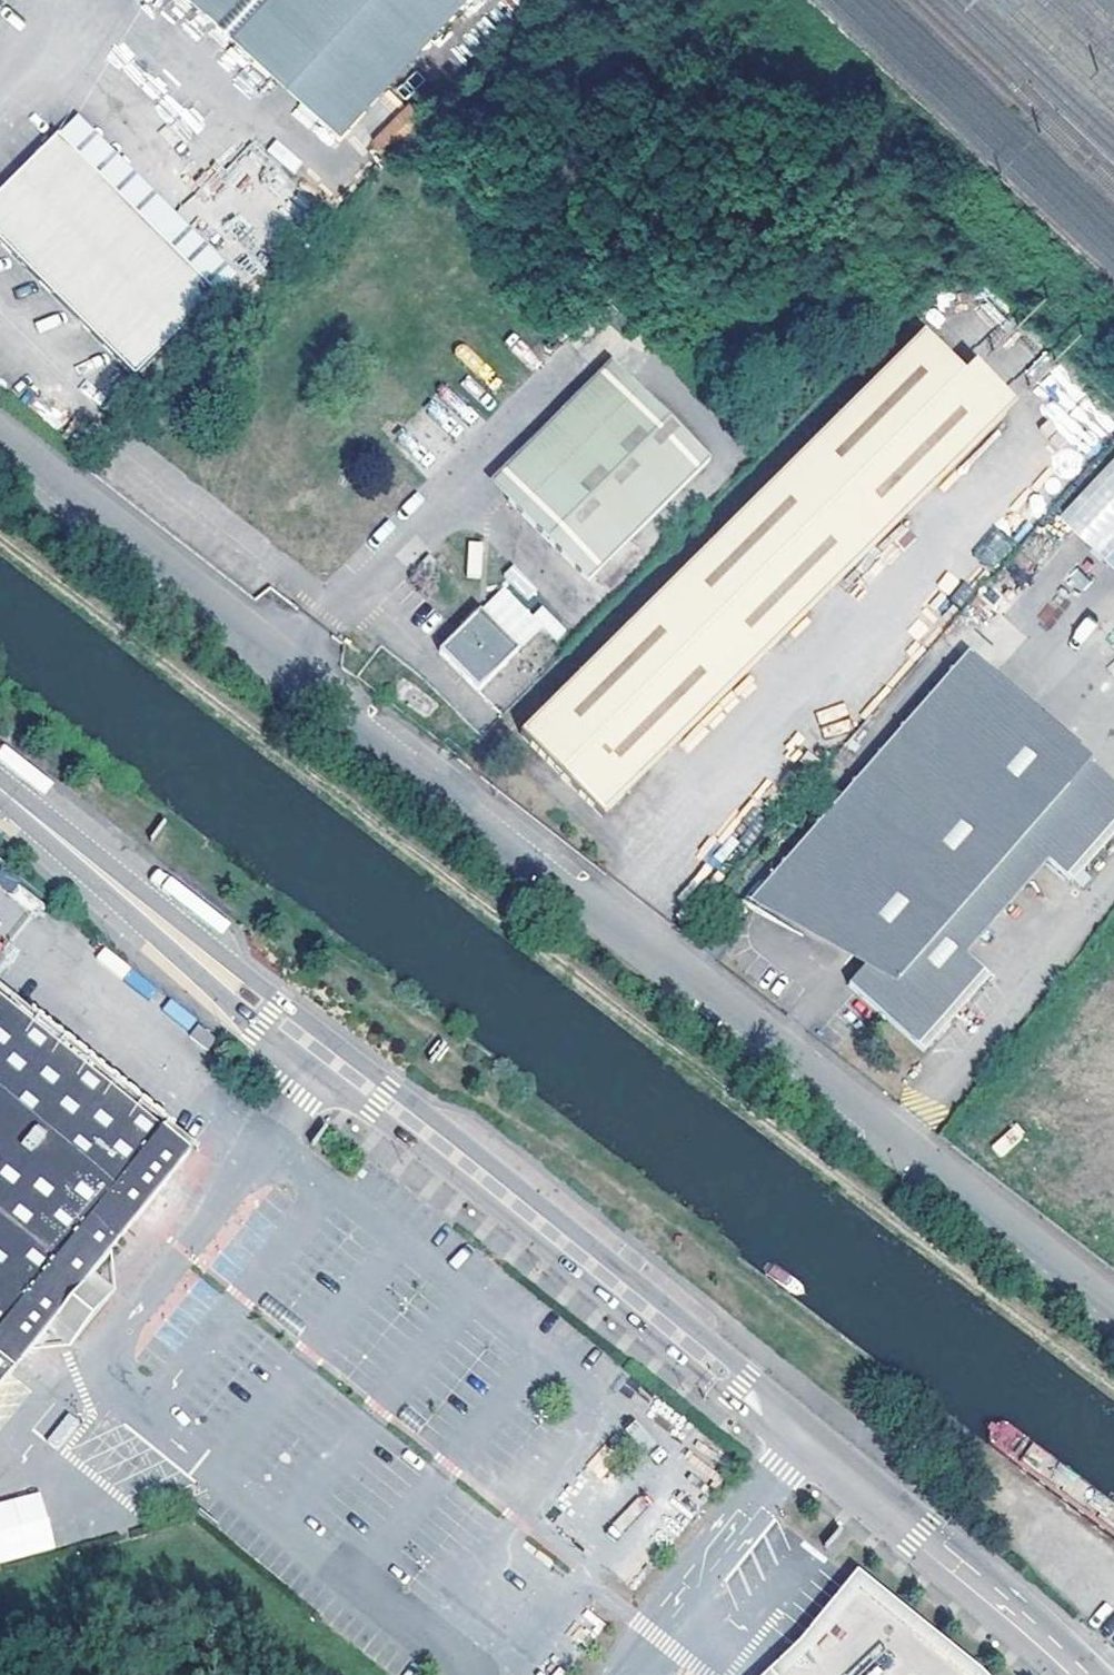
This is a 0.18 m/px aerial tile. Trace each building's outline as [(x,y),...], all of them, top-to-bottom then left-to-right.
[(338,122),(446,0),(202,0),(338,122)] [(405,102),(369,144),(385,158),(421,116),(405,102)] [(57,140),(146,227),(162,213),(71,125),(57,140)] [(146,227),(57,140),(0,197),(0,242),(4,246),(134,376),(228,279),(162,213),(146,227)] [(997,407),(916,327),(522,733),(605,813),(631,785),(997,407)] [(500,503),(620,380),(602,363),(483,486),(500,503)] [(620,380),(500,503),(583,582),(702,458),(620,380)] [(1057,515),(1113,570),(1113,457),(1057,515)] [(994,569),(1013,544),(992,528),(973,552),(994,569)] [(480,578),(482,541),(468,540),(466,577),(480,578)] [(450,638),(476,611),(471,606),(445,633),(450,638)] [(476,691),(517,650),(476,611),(450,638),(435,653),(476,691)] [(892,943),(871,968),(850,992),(926,1053),(992,975),(964,953),(1045,855),(1072,877),(1113,828),(1113,783),(1058,736),(1037,761),(1016,744),(1036,719),(957,654),(748,903),(848,949),(868,924),(892,943)] [(1037,761),(1058,736),(1036,719),(1016,744),(1037,761)] [(472,732),(465,724),(452,736),(459,743),(472,732)] [(696,944),(703,935),(687,922),(681,929),(680,931),(696,944)] [(871,968),(892,943),(868,924),(848,949),(871,968)] [(59,1319),(91,1279),(194,1150),(189,1145),(0,994),(0,1392),(59,1319)] [(177,1023),(185,1012),(168,999),(160,1010),(177,1023)] [(1001,1155),(1024,1133),(1014,1124),(992,1146),(1001,1155)] [(82,1336),(114,1297),(91,1279),(59,1319),(82,1336)] [(57,1448),(79,1422),(68,1412),(46,1439),(57,1448)] [(54,1548),(40,1490),(0,1500),(0,1561),(54,1548)]
